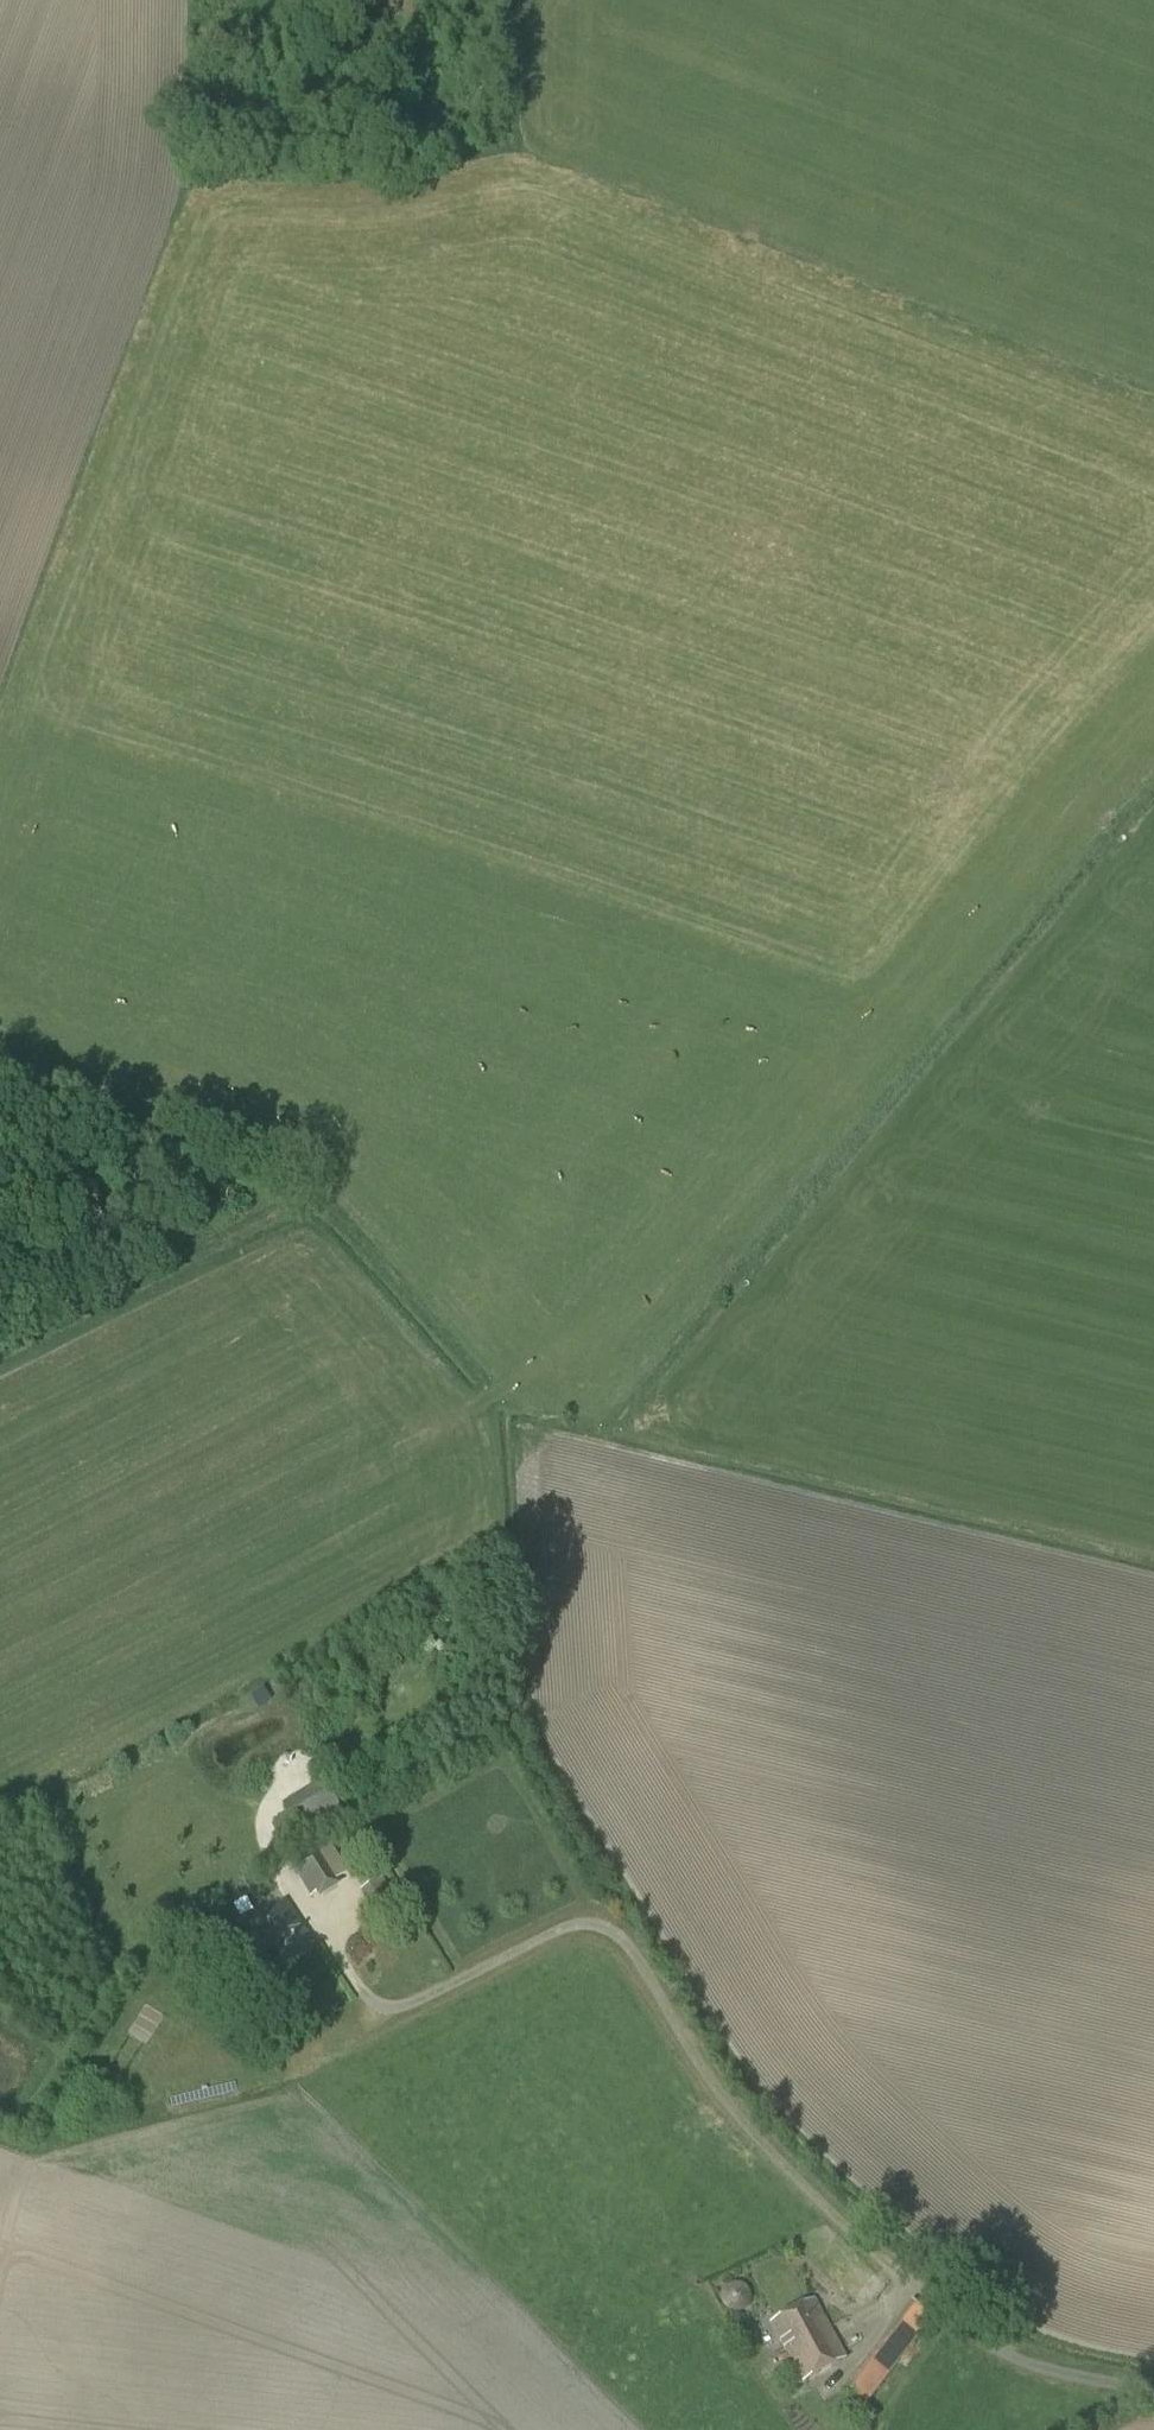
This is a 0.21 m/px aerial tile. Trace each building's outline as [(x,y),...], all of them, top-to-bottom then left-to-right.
[(319,1898),(340,1885),(337,1879),(348,1872),(331,1843),(292,1867),(310,1896),(316,1893),(319,1898)] [(370,1908),(393,1894),(382,1876),(359,1891),(370,1908)] [(285,1899),(269,1909),(271,1912),(260,1919),(258,1916),(242,1926),(269,1970),(313,1942),(285,1899)] [(866,2407),(932,2322),(936,2318),(931,2315),(911,2300),(842,2389),(866,2407)] [(804,2384),(848,2361),(816,2301),(772,2325),(804,2384)]
